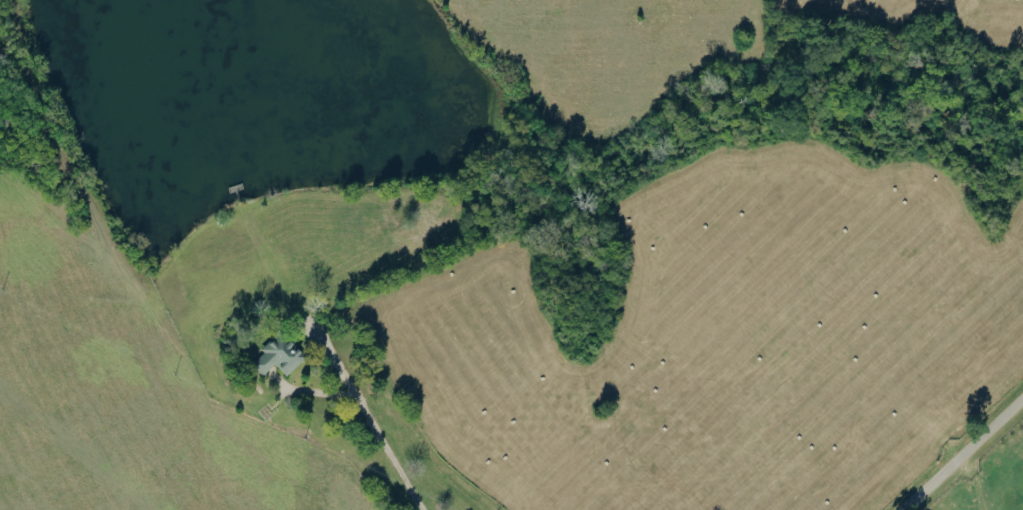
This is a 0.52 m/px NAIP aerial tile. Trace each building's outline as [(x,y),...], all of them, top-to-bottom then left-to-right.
[(285,376),(303,357),(277,333),(260,351),(261,352),(249,364),(261,375),(272,364),(285,376)]
